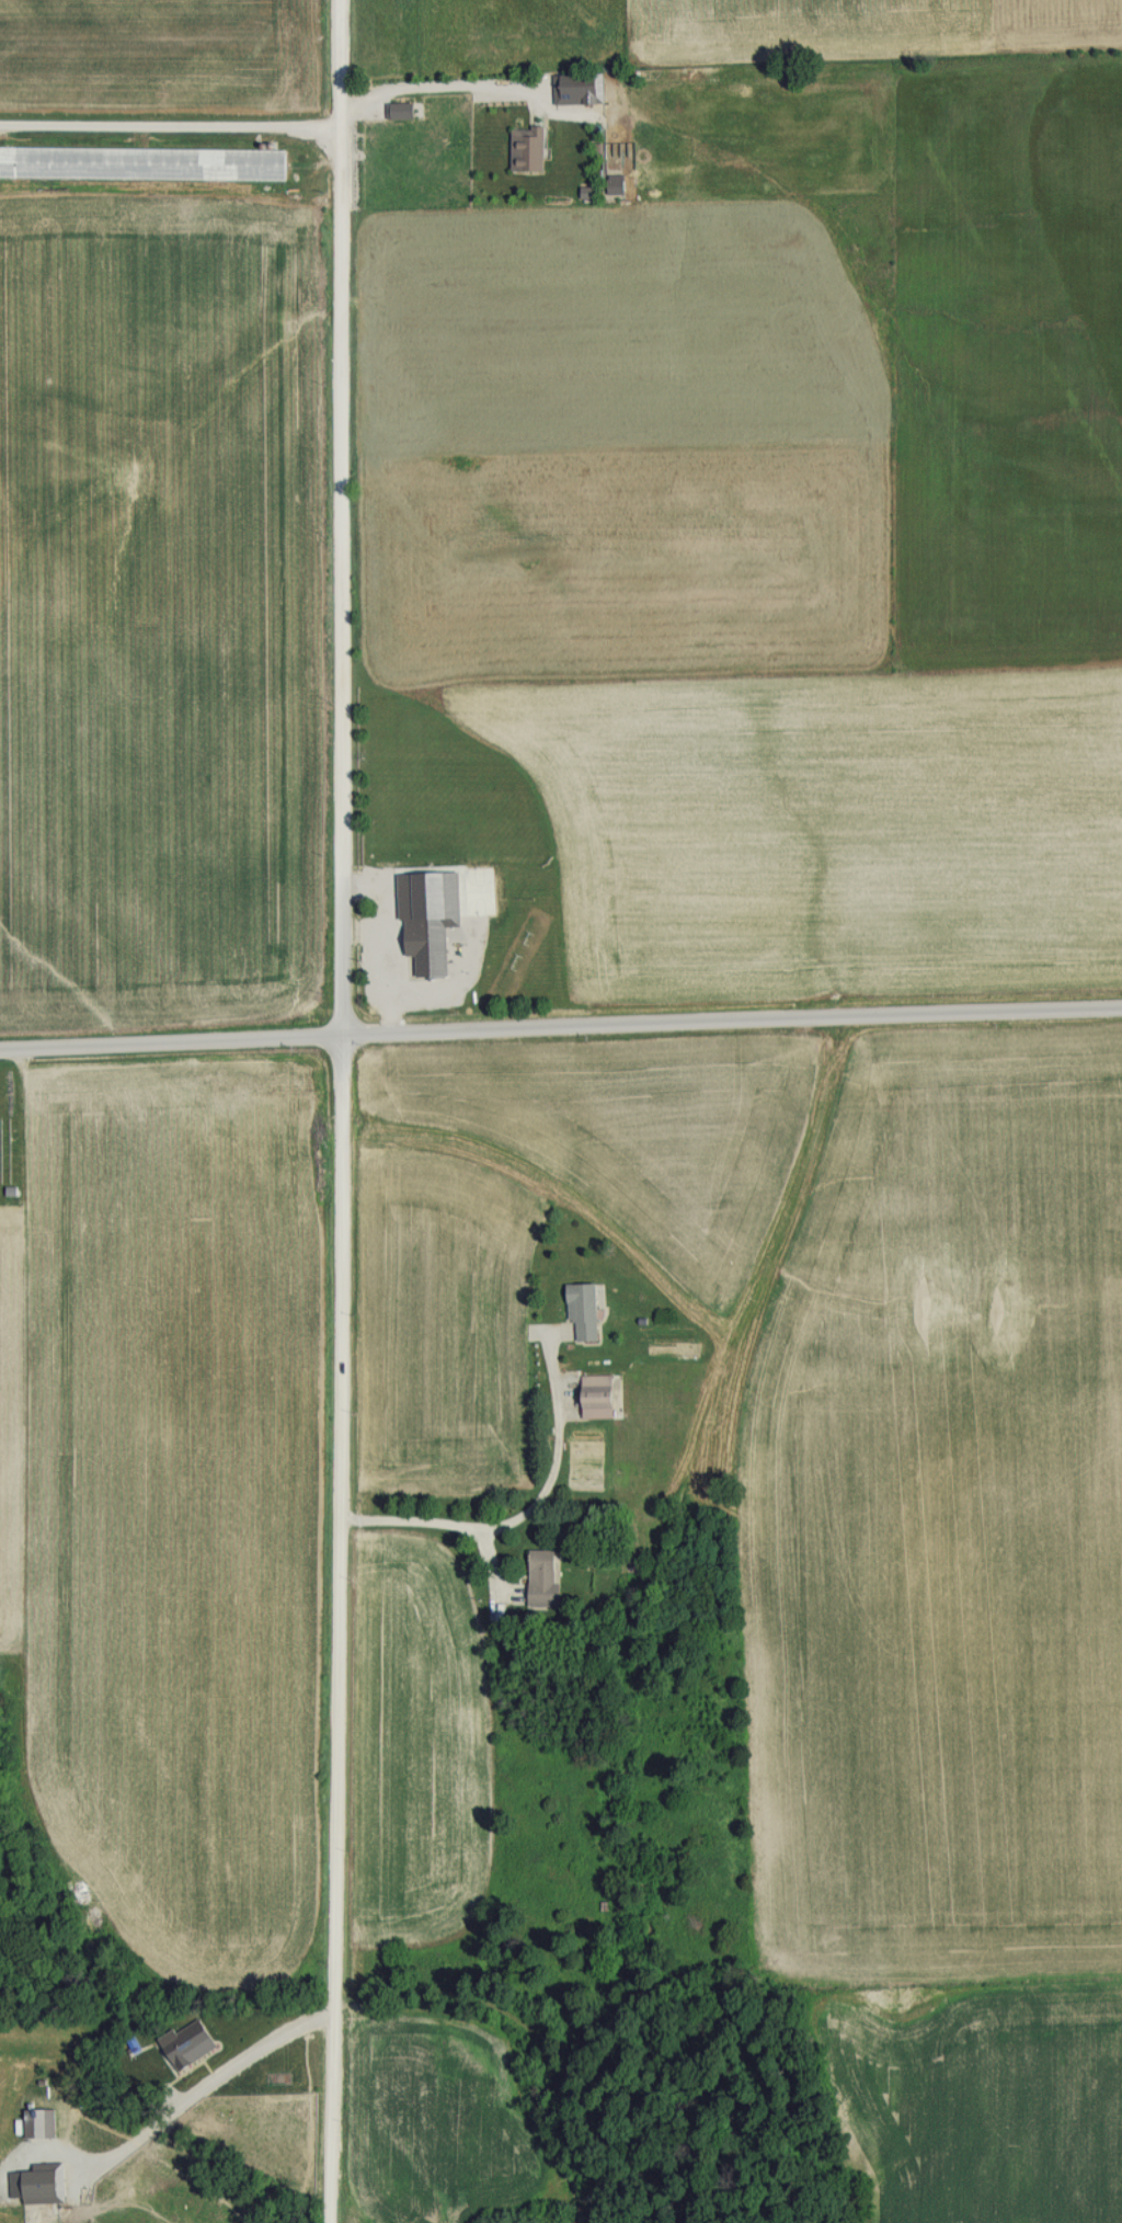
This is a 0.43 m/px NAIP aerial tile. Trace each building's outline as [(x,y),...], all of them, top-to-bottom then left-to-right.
[(291,180),(291,149),(1,147),(1,178),(291,180)] [(451,925),(408,926),(409,958),(419,958),(419,978),(451,977),(451,925)] [(570,1284),(570,1321),(582,1321),(582,1341),(603,1341),(603,1284),(570,1284)] [(616,1375),(584,1375),(585,1418),(622,1417),(622,1388),(616,1388),(616,1375)] [(533,1550),(533,1605),(562,1605),(561,1550),(533,1550)]
